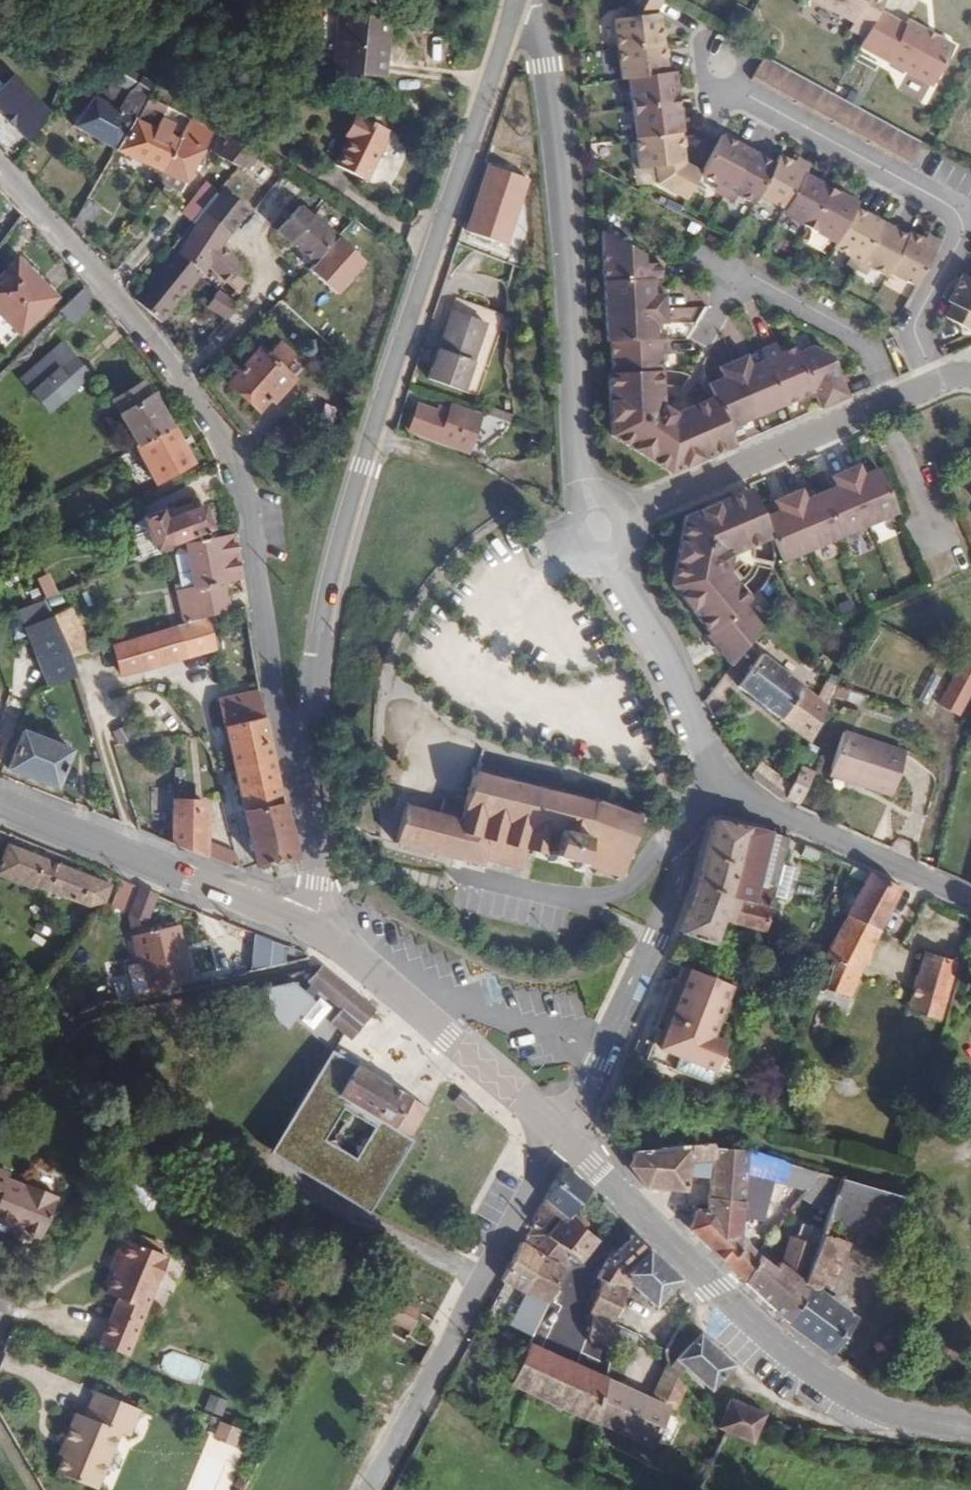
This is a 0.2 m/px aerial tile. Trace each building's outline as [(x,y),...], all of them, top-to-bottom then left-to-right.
[(673,74),(666,75),(657,16),(653,13),(660,2),(655,0),(628,0),(622,11),(624,20),(612,22),(621,82),(628,80),(638,141),(636,141),(641,172),(657,170),(659,183),(686,199),(699,174),(701,173),(685,164),(673,74)] [(857,20),(872,28),(881,10),(887,0),(821,0),(857,20)] [(936,83),(957,44),(909,19),(907,24),(881,10),(872,28),(868,34),(863,44),(936,83)] [(388,82),(397,26),(334,17),(328,53),(342,55),(340,75),(388,82)] [(868,34),(872,28),(857,20),(854,27),(868,34)] [(837,92),(767,55),(755,79),(913,163),(926,139),(837,92)] [(125,114),(144,77),(124,67),(104,103),(91,97),(76,129),(159,171),(183,184),(217,122),(193,110),(178,139),(166,133),(172,122),(160,116),(170,97),(153,88),(134,119),(125,114)] [(0,82),(0,110),(30,140),(55,115),(11,71),(0,82)] [(134,119),(153,88),(149,85),(144,77),(125,114),(134,119)] [(368,185),(388,138),(393,128),(360,111),(354,123),(344,146),(349,148),(339,171),(368,185)] [(857,202),(805,172),(806,170),(794,163),(780,155),(775,165),(721,135),(701,173),(699,174),(717,184),(738,195),(754,204),(759,196),(784,210),(782,213),(835,242),(833,245),(849,254),(871,265),(887,273),(889,269),(916,284),(937,243),(924,236),(910,229),(908,232),(856,204),(857,202)] [(253,153),(233,141),(221,159),(238,170),(253,153)] [(806,170),(809,163),(797,157),(794,163),(806,170)] [(510,244),(532,175),(488,161),(466,230),(510,244)] [(199,219),(216,199),(204,189),(181,217),(193,226),(199,219)] [(168,321),(210,269),(228,283),(216,302),(232,314),(245,294),(239,290),(252,274),(243,267),(245,263),(227,248),(262,203),(254,213),(228,192),(203,222),(199,219),(193,226),(137,296),(143,302),(168,321)] [(90,242),(107,210),(94,203),(83,222),(79,229),(90,242)] [(312,267),(342,234),(318,212),(316,214),(304,203),(276,234),(312,267)] [(643,254),(600,230),(608,340),(611,340),(614,371),(610,371),(615,438),(671,476),(737,449),(731,432),(815,399),(821,411),(851,399),(833,354),(816,345),(800,353),(797,347),(782,354),(777,344),(764,350),(769,360),(754,367),(749,357),(722,369),(727,379),(712,386),(718,398),(679,416),(673,413),(660,406),(656,354),(667,353),(665,338),(655,339),(654,323),(664,322),(662,292),(651,293),(650,278),(660,277),(659,262),(644,263),(643,254)] [(937,243),(940,237),(927,230),(924,236),(937,243)] [(56,297),(15,258),(0,274),(0,315),(20,334),(56,297)] [(966,277),(950,304),(955,306),(948,319),(970,332),(970,280),(966,277)] [(84,288),(56,310),(70,327),(97,305),(84,288)] [(478,398),(503,316),(455,301),(430,383),(478,398)] [(49,417),(95,377),(61,341),(18,379),(49,417)] [(298,387),(282,373),(292,362),(276,349),(267,360),(259,353),(228,389),(261,417),(284,390),(290,396),(298,387)] [(197,468),(177,431),(175,432),(148,383),(110,403),(137,453),(157,489),(197,468)] [(472,433),(479,413),(456,406),(454,413),(418,402),(409,430),(467,449),(472,433)] [(482,436),(488,417),(479,413),(472,433),(482,436)] [(705,642),(733,669),(752,647),(767,629),(737,603),(740,585),(726,571),(726,566),(728,557),(773,543),(785,566),(902,516),(878,469),(865,476),(860,464),(833,476),(836,487),(809,500),(803,490),(773,501),(778,512),(765,517),(752,490),(684,516),(672,584),(708,636),(705,642)] [(193,546),(229,532),(218,504),(187,516),(184,509),(154,521),(161,538),(143,545),(145,550),(128,557),(133,571),(181,551),(193,546)] [(161,538),(154,521),(140,527),(143,545),(161,538)] [(247,583),(239,539),(193,546),(198,578),(201,623),(204,623),(228,615),(223,587),(247,583)] [(198,578),(193,546),(181,551),(185,581),(198,578)] [(49,573),(36,578),(46,601),(59,595),(49,573)] [(44,603),(42,599),(14,611),(45,688),(73,677),(68,660),(53,626),(44,603)] [(90,654),(76,619),(69,622),(67,619),(53,626),(68,660),(90,654)] [(213,652),(204,623),(201,623),(137,643),(145,673),(213,652)] [(145,673),(137,643),(113,650),(122,680),(145,673)] [(829,705),(761,656),(739,689),(811,747),(829,705)] [(970,695),(970,675),(961,669),(940,709),(959,719),(970,695)] [(873,688),(876,679),(848,670),(844,679),(873,688)] [(940,679),(931,675),(918,703),(926,707),(940,679)] [(867,698),(836,687),(832,700),(862,710),(867,698)] [(300,862),(259,693),(218,702),(259,870),(300,862)] [(59,793),(73,756),(26,736),(12,775),(59,793)] [(808,775),(820,752),(811,747),(800,771),(808,775)] [(793,789),(761,763),(751,778),(758,785),(787,805),(789,801),(788,800),(793,789)] [(633,818),(601,800),(587,797),(479,770),(477,770),(462,821),(457,839),(485,846),(520,855),(624,882),(641,820),(633,818)] [(802,807),(814,778),(808,775),(800,771),(793,789),(788,800),(802,807)] [(462,821),(468,800),(445,793),(439,816),(462,821)] [(209,843),(208,803),(172,803),(172,844),(240,870),(238,856),(236,854),(209,843)] [(423,851),(433,814),(402,805),(392,843),(423,851)] [(457,839),(462,821),(439,816),(433,814),(423,851),(460,860),(480,865),(481,863),(485,846),(457,839)] [(757,934),(785,840),(711,825),(698,879),(685,920),(678,937),(711,948),(718,932),(721,923),(757,934)] [(6,845),(0,859),(0,874),(100,912),(111,885),(6,845)] [(816,864),(821,854),(798,845),(796,851),(803,855),(802,857),(816,864)] [(515,872),(520,855),(485,846),(481,863),(493,866),(515,872)] [(881,939),(904,893),(870,878),(846,925),(881,939)] [(148,921),(158,894),(141,887),(131,914),(148,921)] [(148,931),(148,921),(131,914),(128,934),(148,931)] [(860,978),(881,939),(846,925),(826,966),(832,970),(830,975),(827,992),(852,1000),(860,978)] [(187,982),(173,926),(148,931),(128,934),(130,949),(137,949),(140,964),(124,968),(130,996),(187,982)] [(284,946),(252,933),(249,969),(283,962),(284,946)] [(938,1025),(955,967),(926,960),(913,999),(908,1017),(938,1025)] [(376,1012),(322,967),(306,985),(321,997),(340,1013),(361,1030),(368,1022),(376,1012)] [(719,1086),(735,1043),(720,1037),(737,991),(683,972),(679,984),(675,983),(665,1010),(657,1033),(660,1034),(650,1061),(719,1086)] [(290,981),(263,987),(263,994),(264,1003),(268,1013),(274,1021),(283,1028),(309,996),(290,981)] [(521,996),(521,1008),(577,1011),(577,999),(521,996)] [(329,1007),(319,998),(301,1019),(312,1028),(329,1007)] [(369,1001),(367,1003),(375,1009),(377,1007),(369,1001)] [(361,1030),(340,1013),(330,1026),(343,1037),(350,1043),(361,1030)] [(369,1216),(431,1111),(356,1067),(333,1054),(332,1053),(270,1157),(326,1189),(336,1195),(335,1196),(369,1216)] [(743,1208),(749,1150),(716,1142),(692,1144),(685,1193),(706,1196),(706,1205),(743,1208)] [(685,1193),(692,1144),(634,1151),(627,1171),(645,1189),(657,1190),(685,1193)] [(759,1210),(762,1181),(797,1191),(806,1168),(749,1150),(743,1208),(740,1237),(751,1245),(754,1215),(759,1214),(759,1210)] [(573,1220),(592,1192),(561,1167),(532,1225),(541,1235),(554,1218),(559,1223),(573,1220)] [(827,1201),(835,1176),(806,1168),(797,1191),(827,1201)] [(57,1202),(27,1189),(26,1192),(6,1184),(11,1173),(0,1169),(0,1219),(11,1224),(43,1237),(57,1202)] [(902,1240),(914,1203),(914,1201),(835,1176),(827,1201),(815,1235),(799,1281),(809,1289),(813,1282),(824,1286),(840,1238),(827,1233),(832,1218),(902,1240)] [(783,1218),(797,1191),(762,1181),(759,1210),(783,1218)] [(740,1237),(743,1208),(706,1205),(695,1204),(687,1230),(742,1283),(759,1251),(751,1245),(740,1237)] [(11,1224),(0,1219),(0,1232),(7,1234),(11,1224)] [(596,1238),(573,1220),(559,1223),(546,1240),(557,1248),(577,1262),(596,1238)] [(799,1281),(815,1235),(802,1232),(801,1238),(790,1234),(778,1261),(775,1260),(772,1261),(759,1251),(742,1283),(782,1323),(809,1289),(799,1281)] [(622,1275),(648,1250),(633,1233),(613,1252),(600,1279),(615,1287),(622,1275)] [(548,1261),(557,1248),(546,1240),(544,1243),(541,1247),(536,1254),(544,1259),(548,1261)] [(128,1359),(168,1260),(122,1242),(115,1259),(121,1261),(113,1282),(124,1287),(100,1347),(128,1359)] [(524,1298),(544,1259),(536,1254),(520,1246),(499,1285),(524,1298)] [(684,1287),(648,1250),(622,1275),(629,1282),(658,1315),(684,1287)] [(543,1308),(563,1269),(548,1261),(544,1259),(524,1298),(543,1308)] [(624,1292),(629,1282),(622,1275),(615,1287),(624,1292)] [(611,1317),(624,1292),(615,1287),(600,1279),(584,1318),(590,1322),(586,1346),(604,1354),(608,1329),(611,1317)] [(850,1322),(809,1289),(782,1323),(825,1355),(850,1322)] [(411,1334),(421,1313),(390,1298),(379,1319),(411,1334)] [(531,1336),(543,1308),(524,1298),(513,1327),(531,1336)] [(737,1369),(698,1336),(675,1365),(685,1374),(714,1397),(737,1369)] [(647,1400),(601,1377),(529,1341),(506,1385),(594,1425),(649,1451),(668,1411),(674,1414),(685,1395),(675,1382),(668,1370),(665,1365),(647,1400)] [(675,1382),(685,1374),(675,1365),(668,1370),(675,1382)] [(116,1433),(112,1432),(122,1406),(92,1394),(82,1419),(73,1416),(62,1443),(67,1445),(55,1477),(89,1489),(94,1489),(116,1433)] [(761,1422),(765,1413),(730,1398),(715,1429),(725,1433),(752,1445),(761,1422)] [(128,1438),(138,1412),(122,1406),(112,1432),(116,1433),(128,1438)] [(234,1447),(239,1433),(219,1424),(213,1439),(234,1447)]
